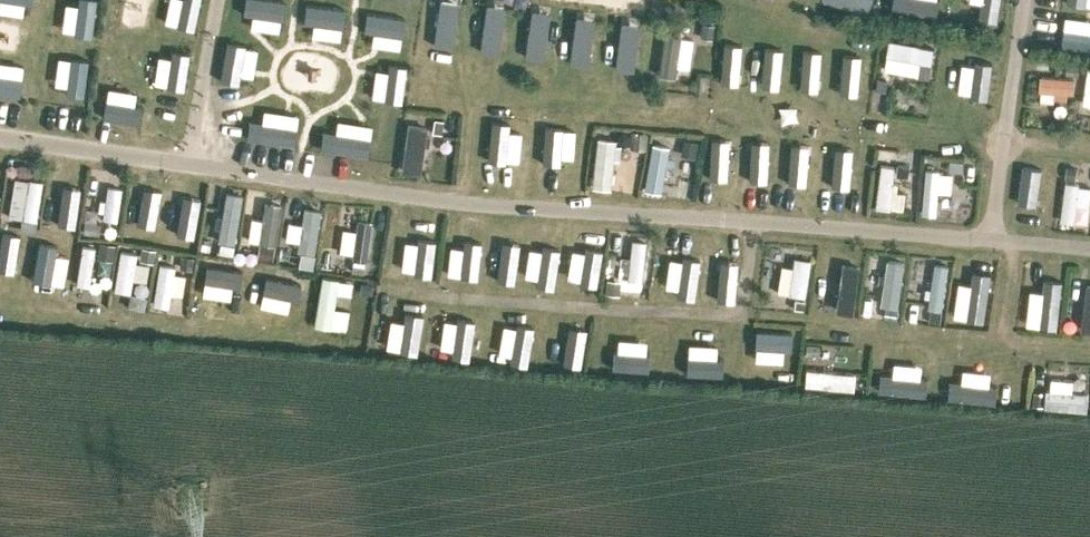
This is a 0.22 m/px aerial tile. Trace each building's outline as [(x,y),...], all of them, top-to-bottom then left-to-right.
[(937,3),(920,0),(908,0),(907,8),(935,13),(937,3)] [(937,74),(939,39),(893,36),(891,71),(937,74)] [(952,45),(941,90),(957,95),(969,49),(952,45)] [(511,148),(512,134),(524,136),(526,120),(497,118),(495,147),(511,148)] [(552,131),(546,171),(560,173),(566,133),(552,131)] [(668,186),(676,139),(657,136),(649,183),(668,186)] [(819,159),(819,196),(835,195),(835,158),(819,159)] [(882,203),(900,205),(903,160),(886,159),(882,203)] [(942,209),(948,165),(934,163),(928,208),(942,209)] [(1026,213),(1039,214),(1043,170),(1030,169),(1026,213)] [(41,216),(49,175),(35,172),(27,213),(41,216)] [(85,218),(86,176),(73,176),(72,218),(85,218)] [(108,212),(124,213),(126,180),(110,180),(108,212)] [(149,180),(143,223),(165,226),(171,183),(149,180)] [(230,194),(226,235),(242,236),(246,195),(230,194)] [(433,263),(434,219),(417,218),(416,262),(433,263)] [(471,220),(468,261),(485,262),(488,221),(471,220)] [(508,264),(524,266),(527,229),(511,228),(508,264)] [(603,273),(608,232),(593,230),(588,271),(603,273)] [(552,234),(550,247),(540,245),(537,268),(563,272),(567,236),(552,234)] [(625,248),(625,276),(649,276),(649,234),(637,234),(637,248),(625,248)] [(17,283),(22,237),(7,235),(2,281),(17,283)] [(59,279),(59,239),(44,239),(44,279),(59,279)] [(91,239),(81,278),(94,281),(103,242),(91,239)] [(124,242),(123,285),(139,285),(140,243),(124,242)] [(812,290),(814,252),(789,251),(787,289),(812,290)] [(909,278),(906,254),(886,256),(888,281),(909,278)] [(166,257),(158,300),(175,303),(182,260),(166,257)] [(864,291),(868,260),(856,258),(852,290),(864,291)] [(215,302),(220,266),(205,263),(200,300),(215,302)] [(1067,316),(1071,273),(1053,271),(1049,314),(1067,316)] [(977,317),(991,317),(993,273),(979,273),(977,317)] [(298,311),(300,284),(283,283),(282,310),(298,311)] [(336,321),(341,286),(327,284),(323,320),(336,321)] [(414,302),(412,346),(425,346),(426,303),(414,302)] [(476,351),(482,310),(467,308),(461,349),(476,351)] [(536,356),(539,315),(523,314),(520,354),(536,356)] [(586,359),(589,325),(565,323),(563,344),(571,344),(569,358),(586,359)] [(680,371),(727,372),(728,333),(681,332),(680,371)] [(793,376),(793,352),(759,352),(759,376),(793,376)] [(812,363),(811,379),(858,380),(858,375),(833,375),(833,363),(812,363)]
